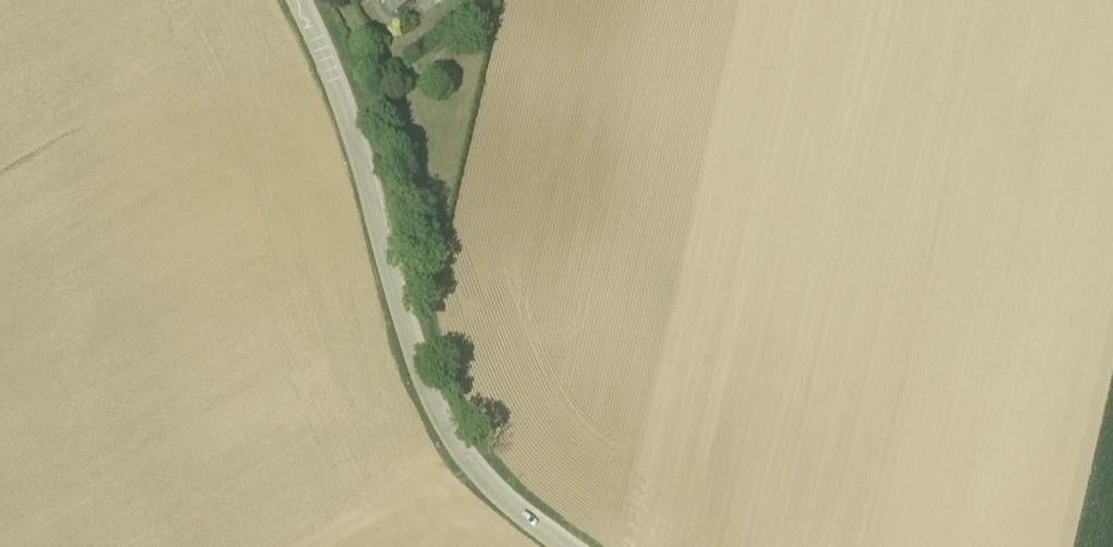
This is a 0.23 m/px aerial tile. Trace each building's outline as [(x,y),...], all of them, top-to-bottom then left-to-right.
[(398,15),(399,14),(398,13),(417,0),(388,0),(398,15)]
